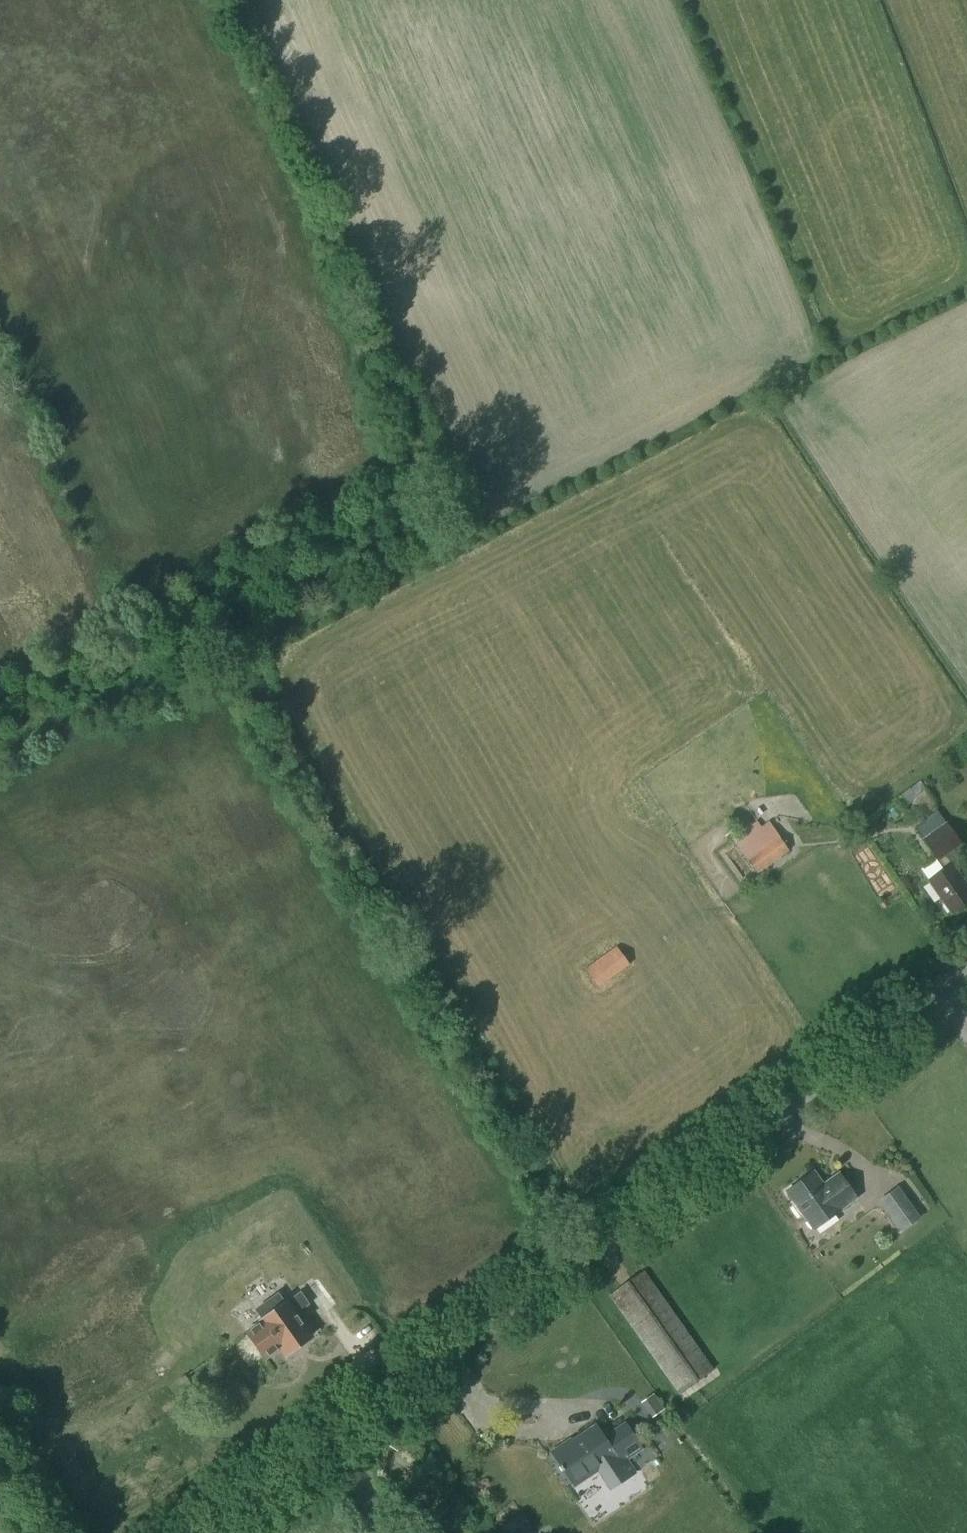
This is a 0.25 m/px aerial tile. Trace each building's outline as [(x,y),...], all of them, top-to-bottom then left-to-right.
[(911,802),(922,818),(940,805),(923,781),(895,800),(902,809),(911,802)] [(946,826),(936,812),(915,828),(924,841),(923,841),(936,860),(937,861),(936,862),(943,872),(929,882),(951,915),(966,904),(966,887),(945,855),(960,845),(946,825),(946,826)] [(756,874),(787,851),(768,824),(760,830),(756,824),(753,827),(745,817),(741,820),(743,823),(734,831),(739,837),(732,841),(756,874)] [(596,989),(629,966),(615,949),(584,971),(596,989)] [(814,1173),(787,1193),(796,1205),(793,1207),(800,1218),(803,1216),(814,1230),(841,1211),(840,1211),(856,1200),(838,1175),(823,1186),(814,1173)] [(898,1189),(880,1202),(901,1231),(919,1219),(898,1189)] [(711,1371),(642,1274),(610,1296),(679,1394),(711,1371)] [(264,1322),(247,1334),(265,1358),(280,1347),(286,1355),(310,1338),(294,1315),(306,1307),(298,1295),(291,1300),(285,1290),(256,1311),(264,1322)] [(626,1460),(642,1450),(624,1424),(603,1438),(596,1427),(595,1428),(596,1429),(573,1444),(570,1440),(551,1453),(561,1467),(558,1468),(561,1472),(563,1471),(573,1486),(574,1485),(574,1484),(596,1469),(611,1490),(635,1474),(626,1460)]
